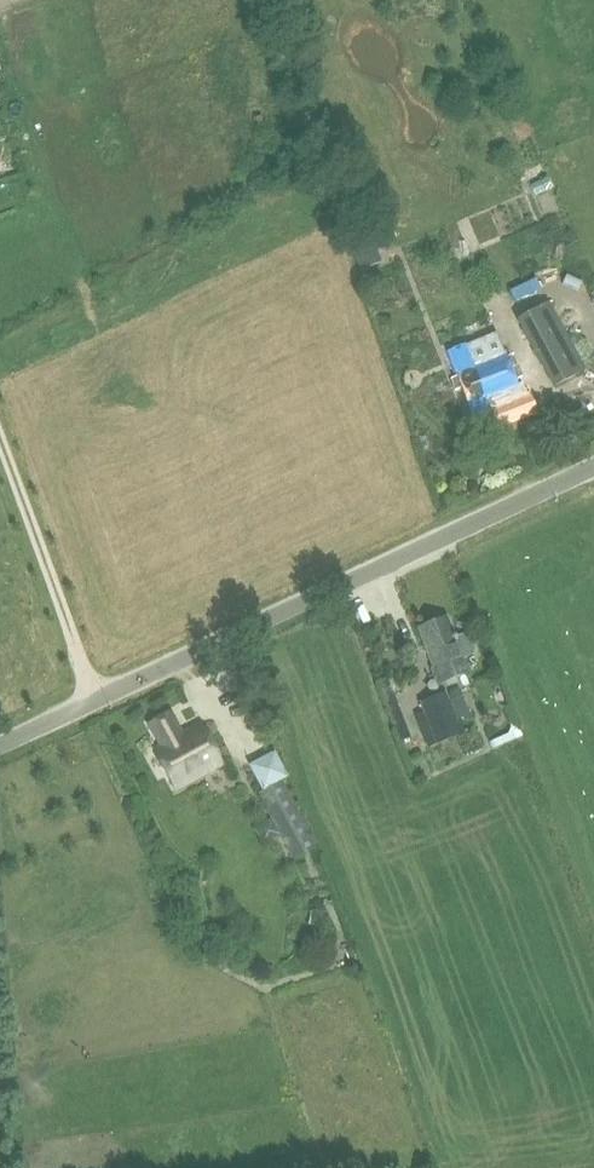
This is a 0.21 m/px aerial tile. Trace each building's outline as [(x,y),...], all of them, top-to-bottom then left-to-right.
[(584,370),(547,302),(516,319),(553,387),(584,370)] [(472,364),(464,343),(446,350),(477,429),(496,422),(498,427),(536,412),(528,392),(520,395),(503,352),(472,364)] [(466,671),(461,658),(473,654),(475,649),(469,635),(464,633),(453,637),(446,617),(418,628),(433,668),(431,669),(437,683),(466,671)] [(376,682),(399,741),(409,737),(387,677),(376,682)] [(418,701),(434,744),(466,731),(462,720),(457,722),(445,691),(418,701)] [(175,787),(219,764),(198,724),(180,733),(170,714),(150,724),(160,744),(154,747),(175,787)] [(247,764),(260,790),(286,776),(273,751),(247,764)] [(317,848),(282,780),(257,792),(292,860),(317,848)]
